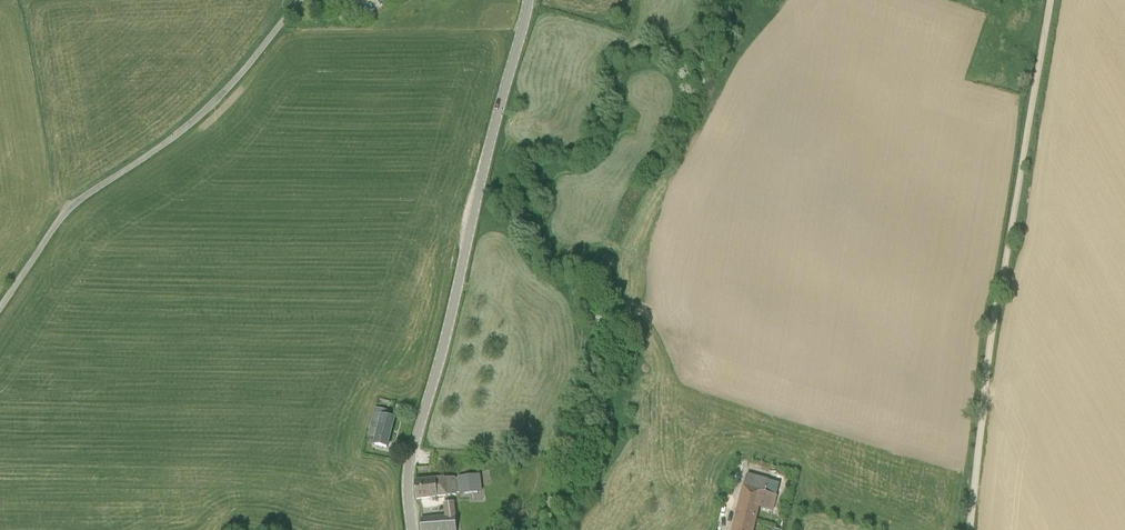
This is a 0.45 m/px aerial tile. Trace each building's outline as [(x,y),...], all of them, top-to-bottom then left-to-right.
[(387,411),(377,408),(375,408),(368,435),(376,437),(374,444),(388,448),(395,418),(386,416),(387,411)] [(418,499),(504,488),(502,472),(416,482),(418,499)] [(763,492),(766,479),(747,474),(740,504),(757,508),(774,511),(778,496),(763,492)] [(453,503),(444,504),(446,517),(421,520),(422,529),(457,529),(453,503)] [(757,508),(740,504),(733,529),(752,529),(757,508)]
